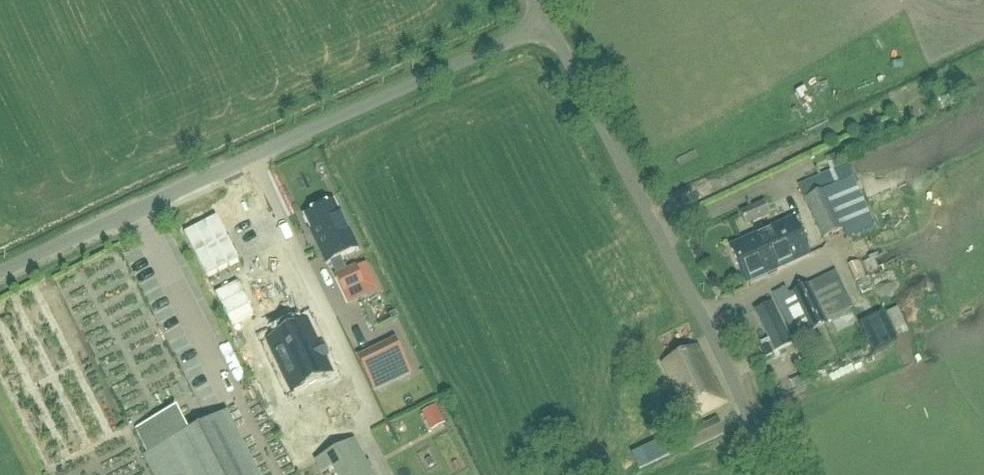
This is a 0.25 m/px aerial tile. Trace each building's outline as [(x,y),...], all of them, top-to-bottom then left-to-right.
[(834,171),(840,168),(834,157),(829,160),(834,171)] [(847,167),(799,188),(822,241),(843,231),(847,240),(874,227),(847,167)] [(750,213),(755,225),(769,218),(763,204),(738,215),(739,218),(750,213)] [(348,274),(341,260),(358,252),(342,219),(340,220),(333,205),(305,218),(312,233),(310,234),(326,267),(330,265),(337,279),(336,280),(348,305),(367,296),(355,271),(348,274)] [(744,229),(755,225),(750,213),(739,218),(744,229)] [(215,219),(183,235),(203,278),(236,263),(215,219)] [(793,267),(811,259),(796,225),(762,239),(772,261),(787,254),(793,267)] [(812,261),(811,259),(793,267),(787,254),(772,261),(762,239),(733,251),(748,287),(812,261)] [(854,284),(865,279),(858,263),(846,267),(854,284)] [(808,329),(810,332),(825,324),(853,309),(836,273),(808,287),(788,296),(784,290),(770,297),(774,304),(791,338),(808,329)] [(141,295),(185,391),(200,385),(156,289),(141,295)] [(791,338),(774,304),(755,313),(769,341),(761,345),(763,350),(759,352),(764,362),(768,360),(776,355),(776,354),(794,345),(791,338)] [(881,312),(858,322),(872,352),(895,341),(881,312)] [(851,316),(832,325),(837,334),(856,325),(851,316)] [(330,376),(323,361),(326,359),(320,348),(318,350),(306,325),(289,333),(289,332),(285,334),(286,335),(268,343),(292,394),(330,376)] [(409,376),(393,343),(357,360),(373,394),(409,376)] [(245,347),(229,356),(243,381),(259,372),(245,347)] [(713,385),(697,349),(662,365),(676,395),(675,396),(687,422),(724,405),(715,384),(713,385)] [(424,422),(437,415),(433,408),(420,415),(424,422)] [(175,412),(135,432),(147,455),(142,458),(151,474),(256,474),(225,415),(187,435),(175,412)] [(715,422),(681,438),(687,452),(721,437),(715,422)] [(663,438),(630,454),(638,470),(671,454),(663,438)] [(351,443),(314,464),(320,474),(322,474),(330,471),(332,474),(369,474),(351,443)]
